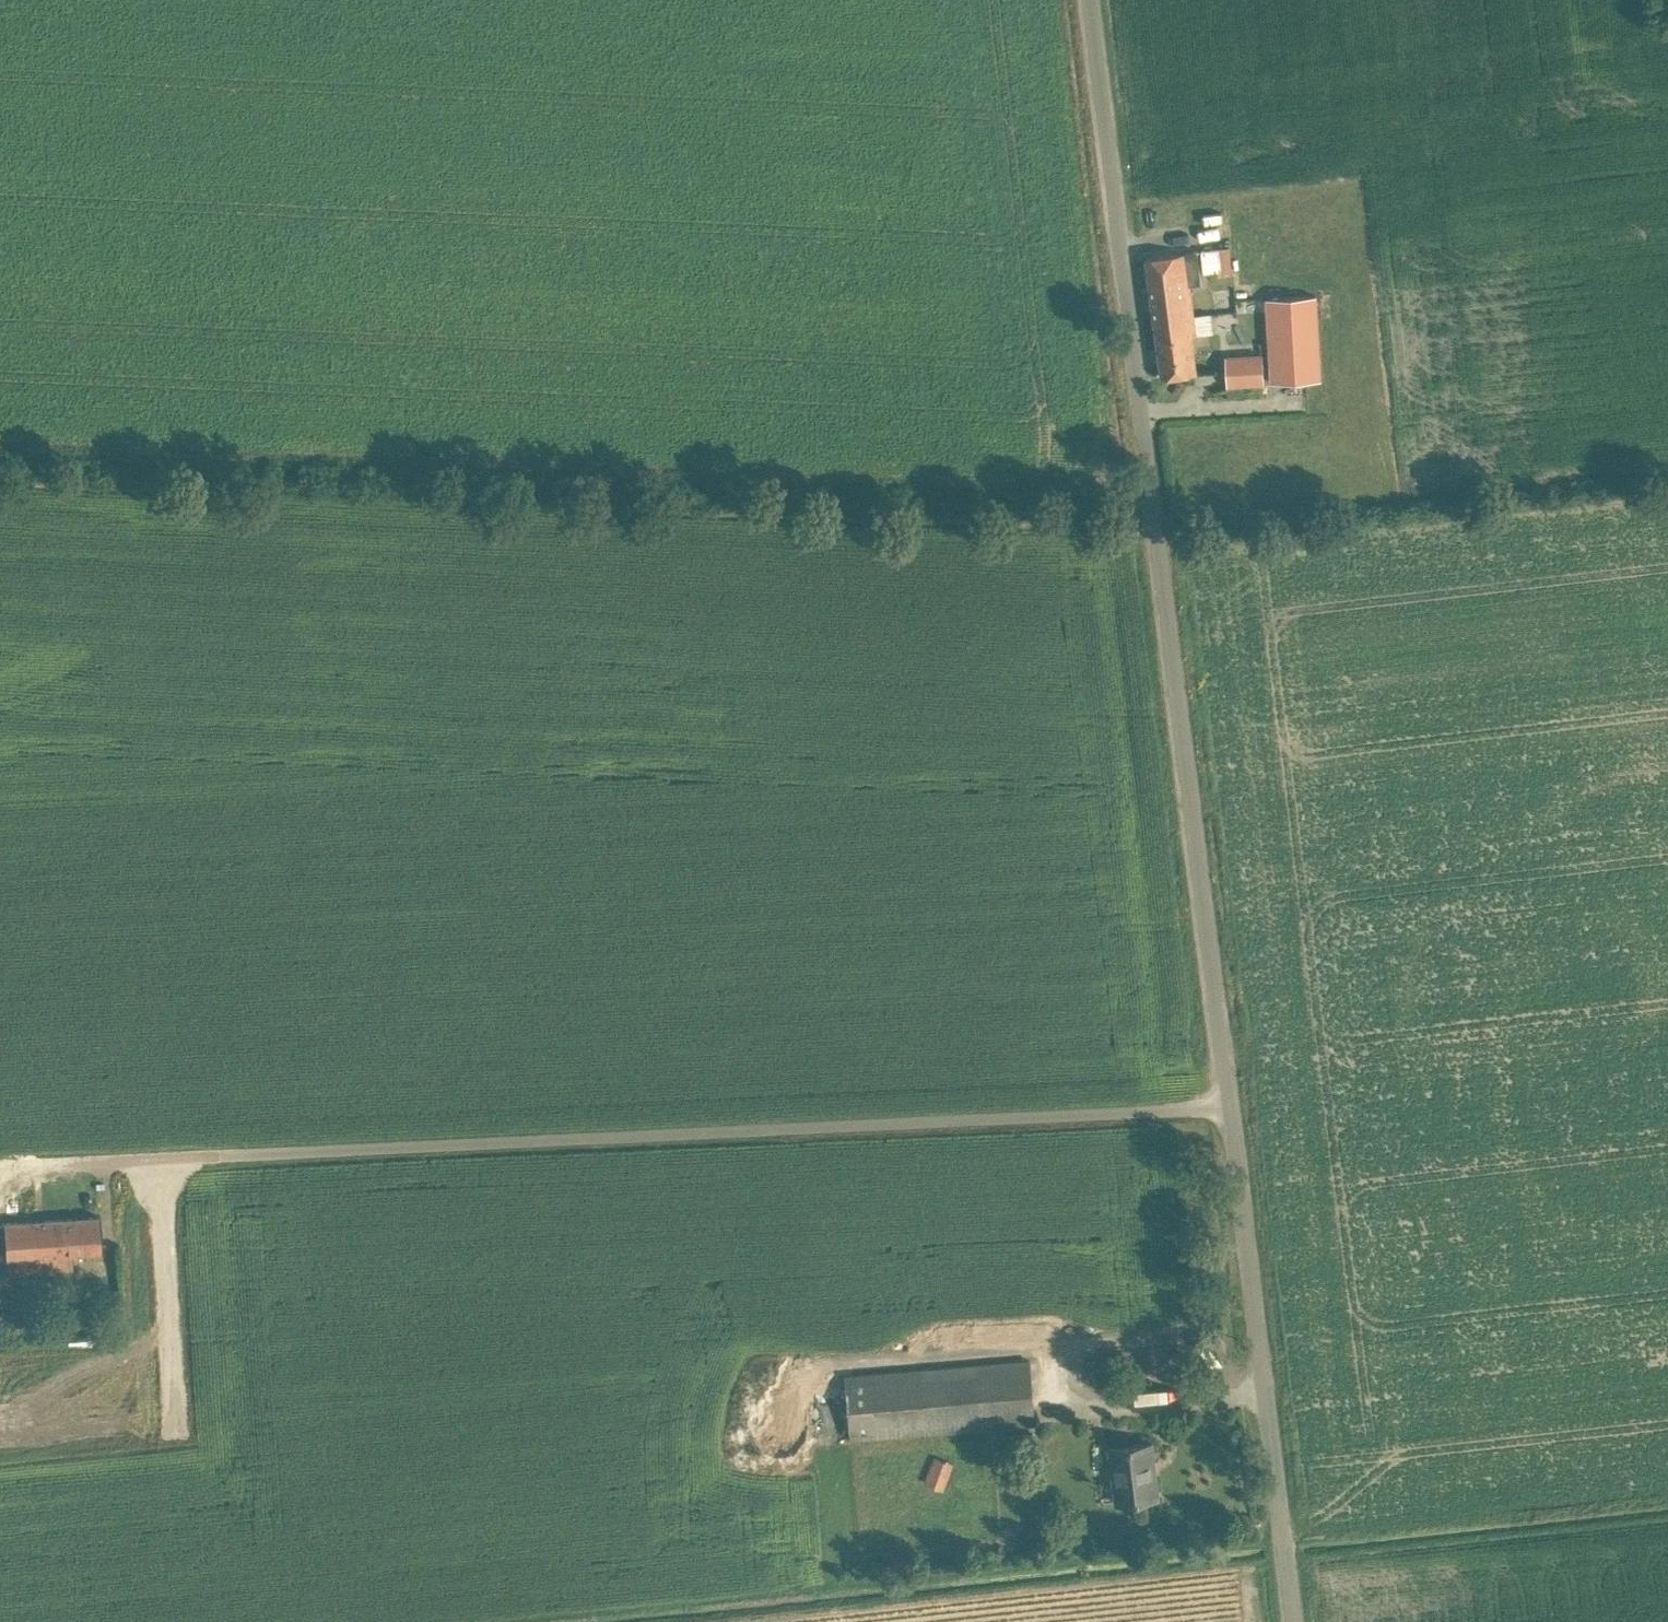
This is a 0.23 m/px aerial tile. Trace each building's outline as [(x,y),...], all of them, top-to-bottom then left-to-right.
[(1206,245),(1207,269),(1237,268),(1236,243),(1206,245)] [(1198,250),(1147,257),(1153,305),(1194,299),(1192,285),(1202,284),(1198,250)] [(1271,382),(1306,380),(1322,379),(1317,295),(1265,299),(1271,382)] [(1194,299),(1153,305),(1163,376),(1184,373),(1197,372),(1193,335),(1191,314),(1195,314),(1194,299)] [(1228,384),(1265,382),(1263,355),(1227,357),(1228,384)] [(73,1253),(103,1251),(100,1215),(0,1222),(0,1270),(57,1268),(57,1274),(75,1273),(73,1253)] [(852,1438),(1014,1424),(1036,1423),(1029,1359),(847,1374),(852,1438)] [(1117,1501),(1160,1496),(1153,1440),(1110,1446),(1117,1501)] [(944,1490),(954,1462),(934,1455),(925,1483),(944,1490)]
